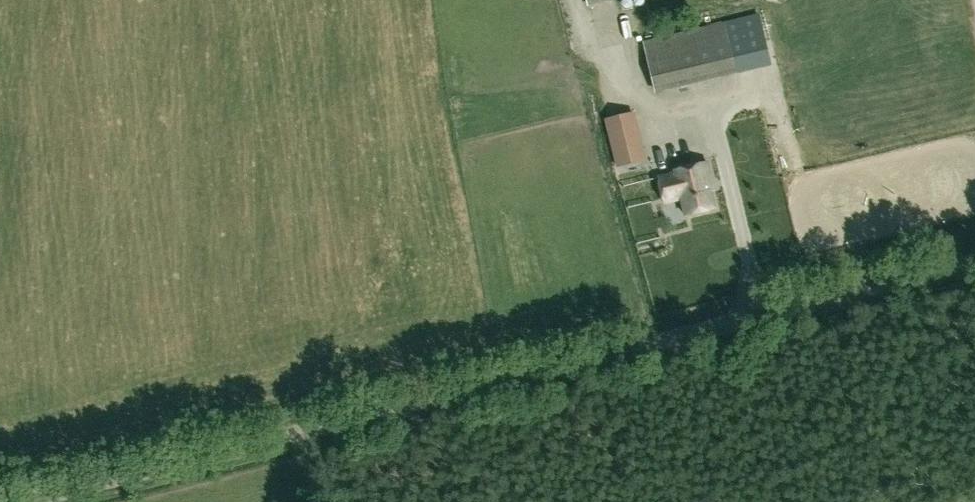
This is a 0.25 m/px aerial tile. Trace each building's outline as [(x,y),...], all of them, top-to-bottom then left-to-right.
[(639,25),(648,24),(646,0),(637,0),(639,25)] [(671,86),(665,63),(649,67),(654,90),(671,86)] [(623,158),(652,151),(643,116),(614,123),(623,158)] [(682,199),(686,216),(716,209),(709,180),(712,179),(708,162),(675,170),(676,174),(658,178),(665,203),(682,199)]
